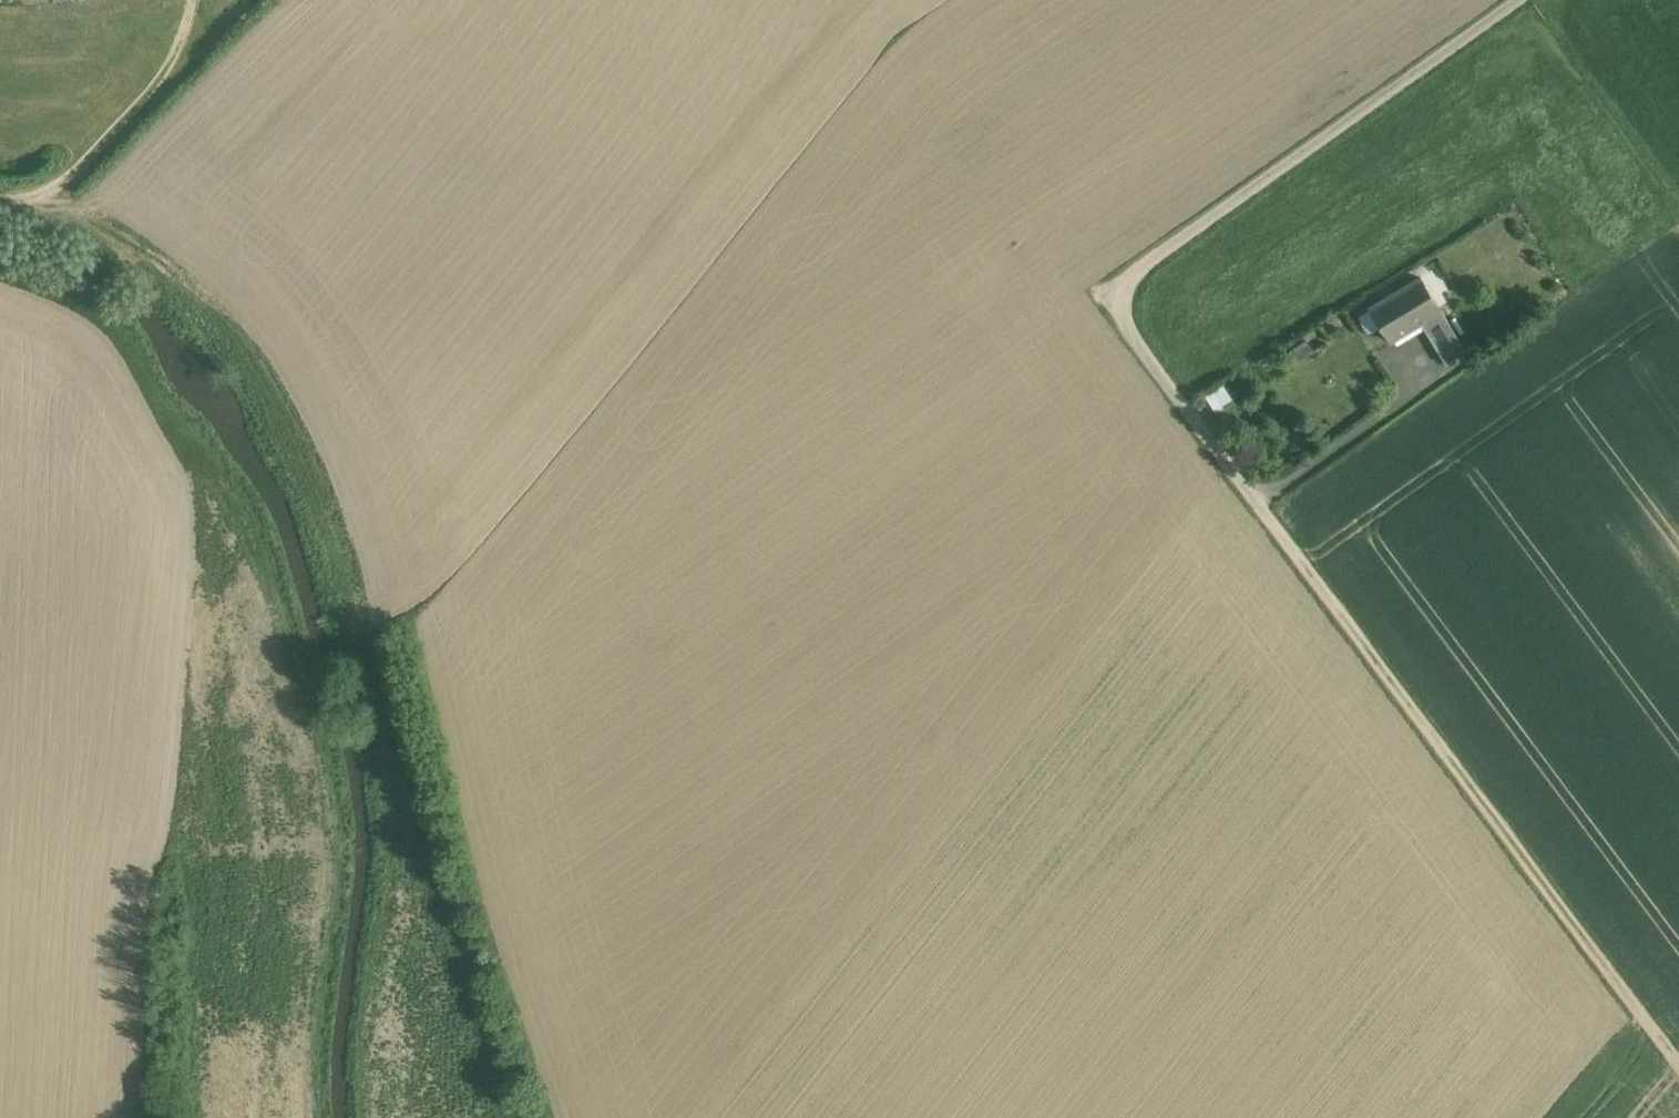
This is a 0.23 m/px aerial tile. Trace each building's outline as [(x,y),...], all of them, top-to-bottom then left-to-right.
[(1421,278),(1370,308),(1370,309),(1357,317),(1369,335),(1382,327),(1390,341),(1421,323),(1441,311),(1421,278)] [(1466,352),(1441,311),(1421,323),(1446,364),(1466,352)] [(1284,354),(1292,364),(1313,349),(1305,339),(1284,354)] [(1205,395),(1216,412),(1234,401),(1223,383),(1205,395)]
